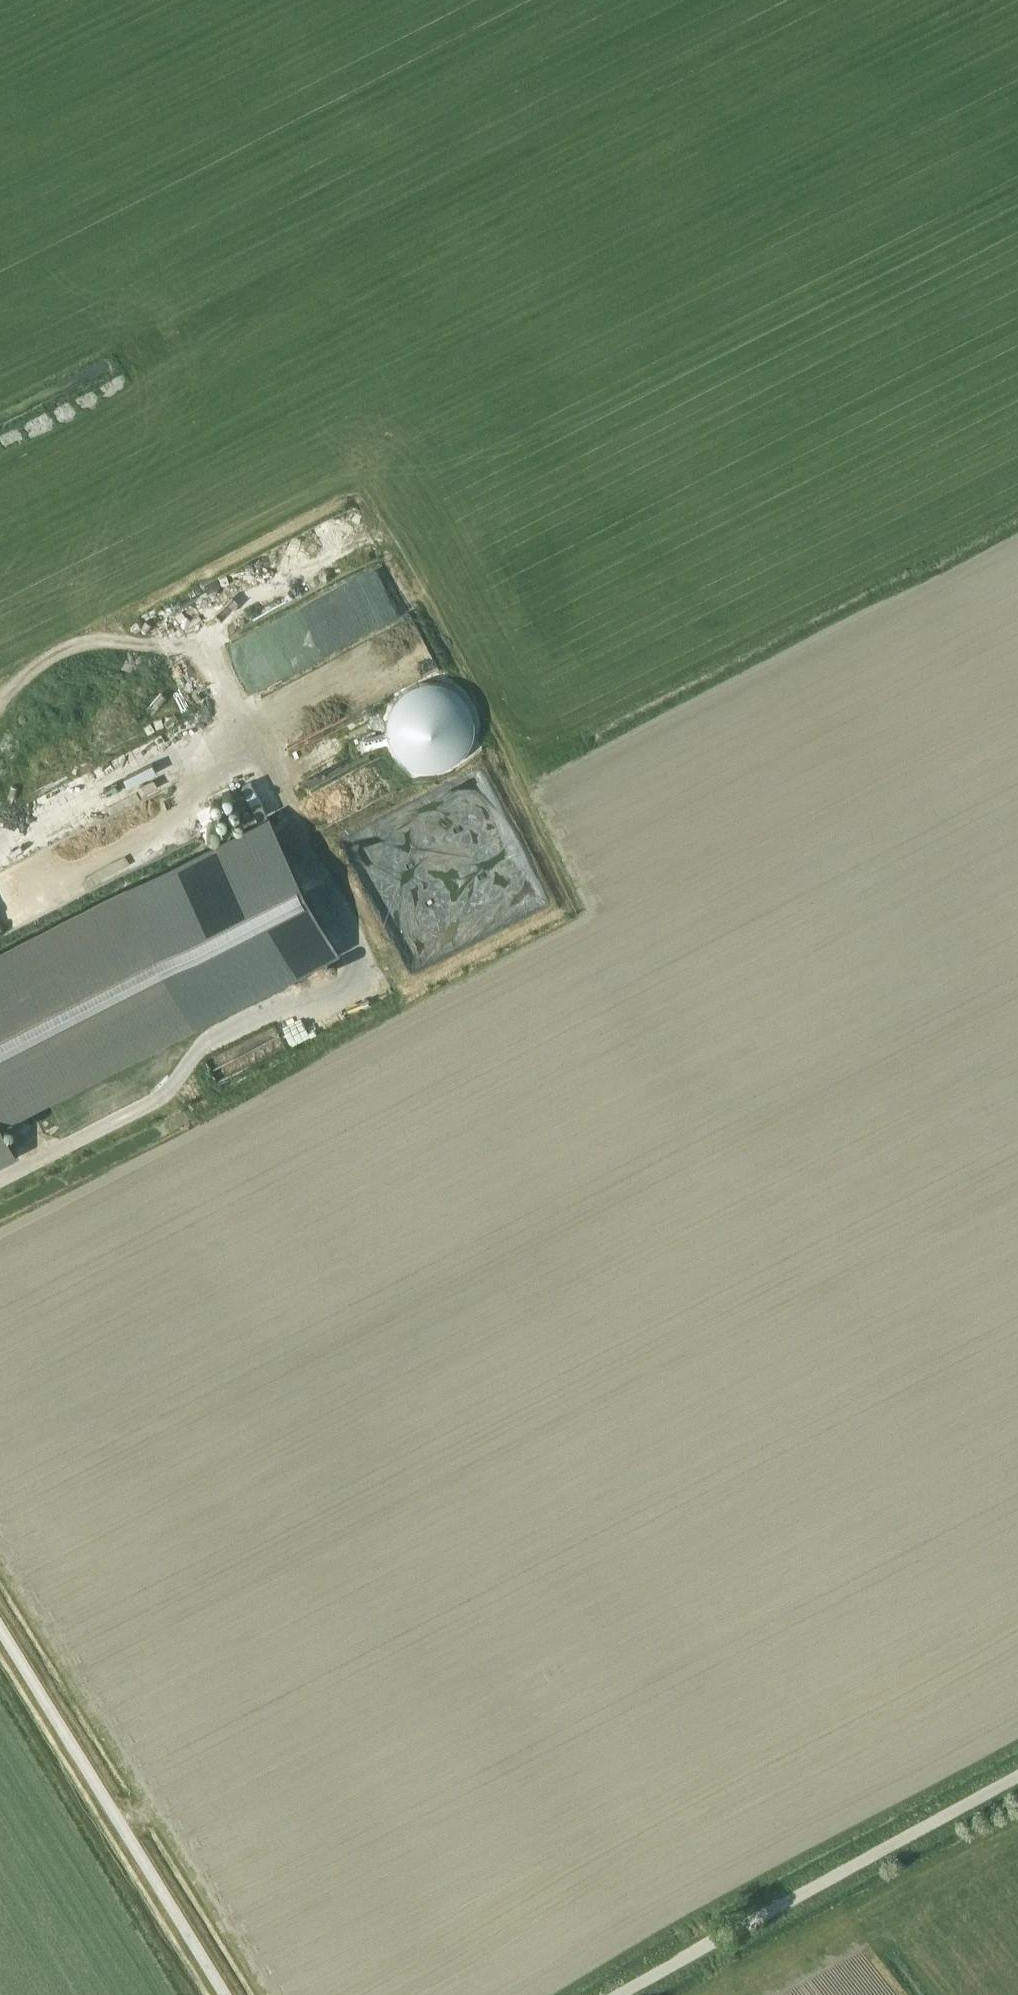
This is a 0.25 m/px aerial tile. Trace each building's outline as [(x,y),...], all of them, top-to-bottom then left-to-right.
[(333,546),(348,540),(353,553),(372,545),(357,508),(323,522),(333,546)] [(227,575),(201,585),(219,632),(244,622),(238,608),(224,614),(219,602),(236,596),(227,575)] [(199,834),(220,824),(210,804),(189,814),(199,834)] [(270,818),(128,891),(194,1021),(337,948),(270,818)] [(194,1021),(128,891),(0,956),(0,1120),(194,1021)] [(16,1153),(0,1122),(0,1161),(16,1153)]
